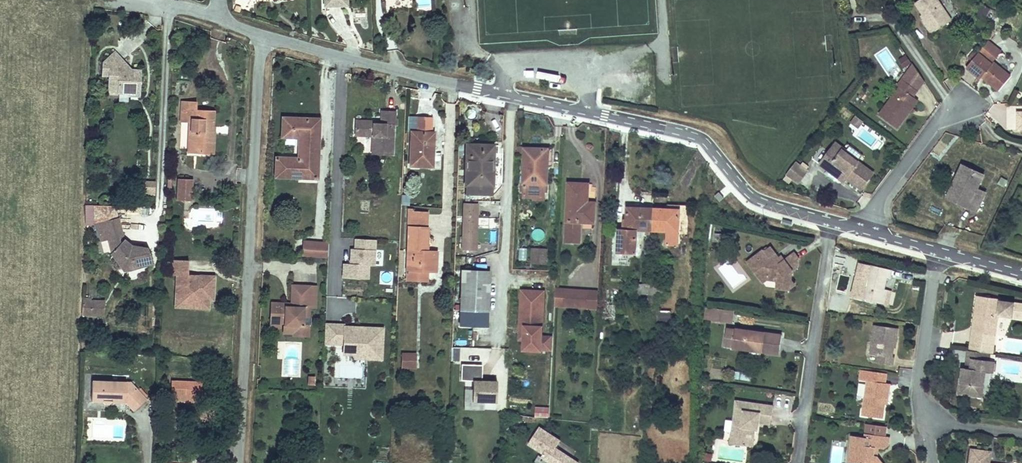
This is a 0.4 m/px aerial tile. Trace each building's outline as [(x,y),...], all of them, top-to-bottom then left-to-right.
[(938,0),(920,0),(915,3),(923,14),(925,18),(923,20),(932,34),(952,20),(938,0)] [(985,18),(989,8),(982,5),(977,14),(985,18)] [(993,62),(1002,52),(989,41),(979,53),(992,64),(993,62)] [(972,61),(978,53),(975,50),(968,58),(972,61)] [(115,69),(124,61),(115,52),(104,62),(109,68),(115,69)] [(1011,76),(993,62),(992,64),(979,53),(978,53),(972,61),(967,67),(981,79),(984,75),(987,77),(985,79),(999,90),(1011,76)] [(904,68),(911,63),(906,55),(899,59),(904,68)] [(140,96),(141,70),(128,70),(121,63),(115,69),(109,68),(104,62),(102,63),(102,76),(109,76),(108,86),(118,86),(118,93),(129,93),(129,96),(140,96)] [(925,81),(913,64),(902,79),(918,91),(925,81)] [(913,108),(918,100),(913,97),(918,91),(902,79),(898,86),(900,87),(879,115),(897,128),(910,111),(913,108)] [(212,132),(213,111),(196,110),(197,102),(182,101),(181,122),(192,123),(191,143),(199,143),(199,154),(212,154),(213,132),(212,132)] [(392,154),(393,125),(394,126),(394,119),(395,112),(382,111),(382,125),(375,124),(375,122),(356,121),(356,135),(373,136),(373,153),(392,154)] [(433,150),(434,133),(431,133),(432,118),(416,117),(416,132),(411,132),(410,166),(430,167),(430,150),(433,150)] [(858,128),(863,122),(856,117),(851,123),(858,128)] [(317,178),(319,119),(283,118),(282,137),(299,138),(299,158),(276,158),(275,177),(317,178)] [(199,154),(199,143),(191,143),(190,153),(199,154)] [(494,144),(466,143),(465,200),(470,200),(470,193),(492,193),(494,144)] [(873,173),(835,144),(820,164),(828,170),(825,173),(835,181),(837,180),(839,178),(843,181),(846,177),(861,189),(873,173)] [(547,184),(547,166),(544,166),(544,149),(524,148),(524,166),(524,170),(523,183),(523,192),(545,193),(545,184),(547,184)] [(798,183),(807,171),(795,162),(787,174),(798,183)] [(977,189),(984,174),(962,164),(950,191),(971,201),(969,204),(979,208),(986,192),(977,189)] [(191,201),(192,180),(179,179),(178,200),(191,201)] [(155,192),(156,182),(143,182),(143,192),(155,192)] [(594,223),(595,206),(587,205),(588,184),(568,183),(565,243),(580,243),(581,222),(594,223)] [(971,201),(950,191),(946,199),(977,213),(979,208),(969,204),(971,201)] [(544,201),(545,193),(523,192),(523,198),(533,199),(533,201),(544,201)] [(724,198),(719,192),(715,196),(720,202),(724,198)] [(686,235),(688,203),(665,202),(665,207),(678,207),(677,235),(686,235)] [(464,203),(463,249),(476,249),(477,204),(464,203)] [(651,228),(652,206),(647,206),(625,205),(624,226),(617,226),(616,250),(634,251),(635,227),(644,228),(649,228),(651,228)] [(677,235),(678,207),(665,207),(652,206),(651,228),(665,229),(665,242),(677,242),(677,235)] [(427,257),(427,252),(427,228),(426,228),(427,213),(412,213),(412,209),(409,209),(407,271),(436,272),(437,257),(427,257)] [(153,263),(147,248),(131,247),(125,241),(124,241),(120,245),(118,236),(122,235),(118,219),(95,225),(101,240),(108,238),(112,254),(124,269),(129,269),(153,263)] [(377,239),(355,238),(355,247),(349,249),(348,265),(342,265),(341,281),(371,282),(371,268),(376,268),(377,239)] [(327,258),(328,243),(303,241),(302,256),(327,258)] [(791,279),(792,271),(797,267),(799,258),(794,252),(784,260),(781,256),(779,258),(776,260),(774,257),(777,254),(771,246),(768,248),(764,251),(763,249),(756,254),(760,258),(758,259),(762,265),(755,271),(762,282),(767,279),(777,280),(776,287),(788,289),(794,284),(791,279)] [(547,264),(548,249),(532,248),(531,263),(547,264)] [(762,265),(758,259),(760,258),(756,254),(747,261),(755,271),(762,265)] [(847,266),(848,259),(835,258),(834,264),(847,266)] [(213,300),(214,277),(196,276),(196,278),(188,278),(189,261),(173,260),(173,275),(177,276),(176,299),(188,300),(188,297),(196,298),(195,308),(208,309),(209,300),(213,300)] [(860,262),(853,290),(864,292),(863,299),(881,303),(884,289),(887,278),(891,278),(893,270),(860,262)] [(487,311),(489,271),(463,270),(460,325),(487,326),(487,322),(481,319),(482,311),(487,311)] [(427,281),(428,271),(407,271),(407,281),(427,281)] [(649,294),(650,285),(641,284),(641,294),(649,294)] [(658,295),(659,285),(650,285),(649,294),(658,295)] [(304,326),(304,316),(309,316),(309,307),(310,287),(293,286),(292,307),(286,306),(286,304),(272,303),(271,325),(281,325),(284,325),(284,328),(293,328),(293,335),(308,336),(308,326),(304,326)] [(317,308),(318,287),(310,287),(309,307),(317,308)] [(588,308),(589,291),(556,289),(555,306),(588,308)] [(892,291),(884,289),(881,303),(888,305),(892,291)] [(863,299),(864,292),(853,290),(852,296),(863,299)] [(542,336),(543,292),(522,291),(521,308),(525,309),(524,340),(524,350),(541,351),(541,349),(542,336)] [(597,308),(598,291),(589,291),(588,308),(597,308)] [(998,315),(1021,318),(1021,304),(1000,301),(1000,299),(977,296),(975,309),(978,310),(977,323),(974,322),(971,341),(994,345),(998,315)] [(103,306),(104,300),(91,300),(91,298),(83,297),(82,305),(88,306),(88,302),(101,303),(103,306)] [(195,308),(196,298),(188,297),(188,300),(176,299),(176,307),(195,308)] [(103,315),(103,306),(101,303),(88,302),(88,306),(82,305),(82,314),(103,315)] [(732,323),(734,311),(711,308),(709,320),(732,323)] [(671,327),(671,311),(658,311),(658,327),(671,327)] [(345,325),(325,324),(324,344),(344,345),(344,350),(365,351),(365,359),(383,360),(384,328),(357,327),(357,329),(345,329),(345,326),(345,325)] [(893,348),(895,337),(897,337),(898,329),(875,325),(871,354),(878,355),(877,363),(893,366),(894,357),(892,357),(893,348)] [(779,355),(782,335),(736,328),(736,330),(727,328),(724,345),(733,347),(733,348),(779,355)] [(551,349),(551,337),(542,336),(541,349),(551,349)] [(993,354),(994,345),(971,341),(970,350),(991,354),(993,354)] [(365,359),(365,351),(344,350),(344,354),(355,355),(355,359),(365,359)] [(990,361),(991,354),(970,350),(967,350),(965,368),(971,369),(972,358),(990,361)] [(410,362),(410,354),(403,354),(402,367),(415,368),(415,362),(410,362)] [(982,397),(986,371),(993,372),(995,361),(990,361),(972,358),(971,369),(965,368),(962,368),(959,393),(982,397)] [(496,410),(497,381),(482,381),(482,365),(461,364),(461,380),(465,380),(465,409),(496,410)] [(888,400),(890,384),(885,383),(887,374),(861,370),(859,380),(867,381),(862,415),(883,418),(885,404),(885,400),(888,400)] [(126,396),(127,383),(92,381),(91,400),(102,401),(105,403),(110,403),(112,401),(126,402),(134,411),(146,400),(145,398),(138,391),(135,388),(126,396)] [(186,396),(187,382),(172,381),(171,395),(186,396)] [(201,402),(202,383),(187,382),(186,396),(171,395),(171,401),(201,402)] [(126,396),(135,388),(130,383),(127,383),(126,396)] [(148,396),(140,388),(138,391),(145,398),(148,396)] [(749,446),(751,428),(752,421),(759,422),(771,424),(773,406),(736,401),(730,444),(749,446)] [(549,408),(535,408),(535,417),(549,417),(549,408)] [(752,447),(755,429),(758,429),(759,422),(752,421),(751,428),(749,446),(752,447)] [(528,443),(543,453),(541,456),(550,462),(552,462),(578,462),(556,448),(560,441),(539,427),(528,443)] [(877,456),(876,456),(874,455),(874,451),(877,451),(877,448),(883,449),(884,444),(889,445),(890,437),(869,434),(869,438),(865,437),(858,437),(856,449),(852,452),(849,452),(848,462),(851,462),(882,462),(877,456)] [(856,449),(858,437),(852,436),(849,452),(852,452),(856,449)] [(225,447),(213,447),(213,462),(224,462),(225,447)] [(991,452),(972,449),(970,462),(990,462),(991,452)]
